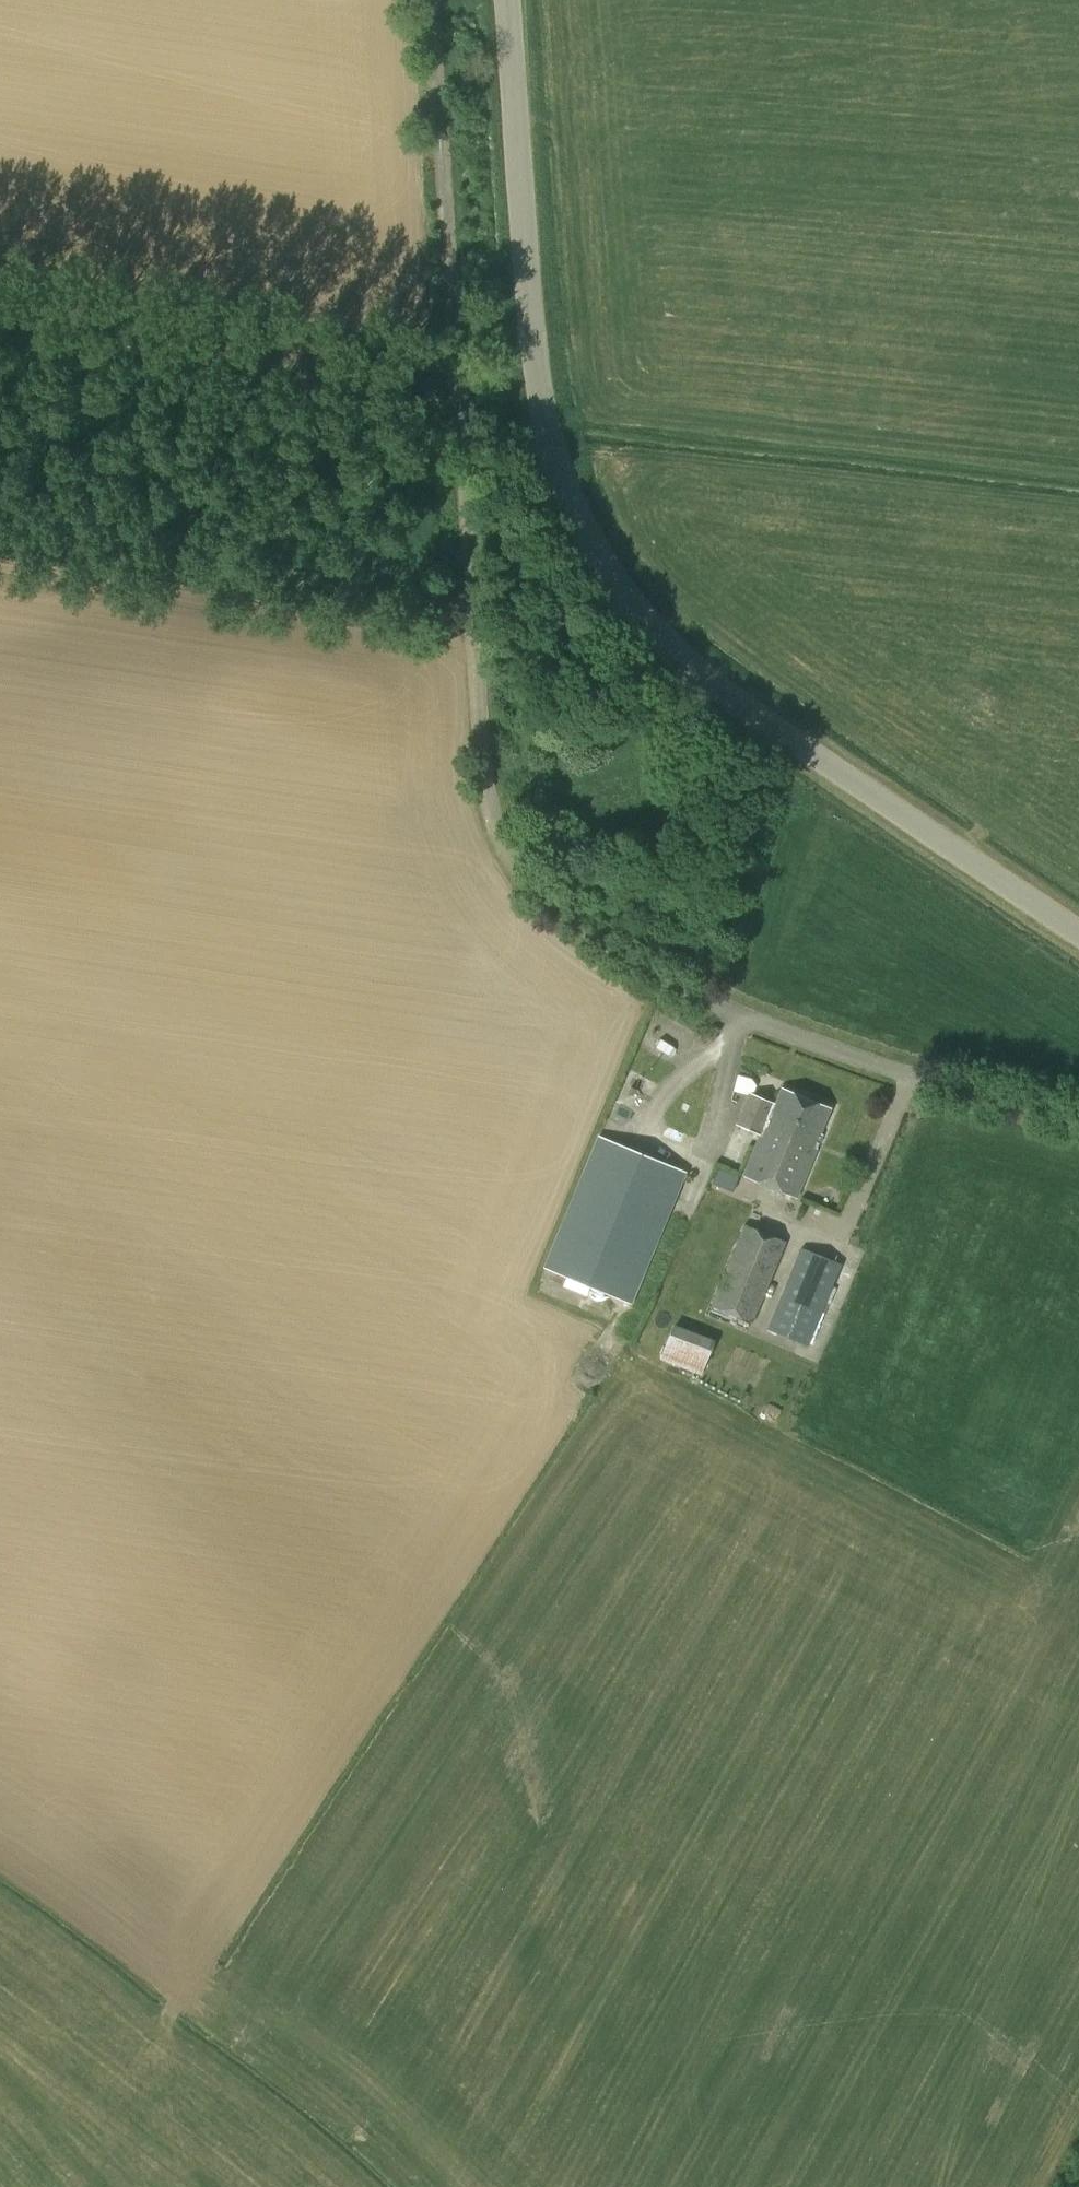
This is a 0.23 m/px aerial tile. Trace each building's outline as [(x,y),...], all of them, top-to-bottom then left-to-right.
[(830,1107),(782,1088),(775,1105),(749,1094),(736,1125),(760,1136),(743,1176),(796,1198),(822,1134),(819,1133),(830,1107)] [(632,1304),(687,1172),(599,1135),(544,1267),(632,1304)] [(753,1322),(787,1242),(744,1224),(711,1305),(753,1322)] [(809,1346),(843,1264),(801,1247),(767,1328),(809,1346)]
